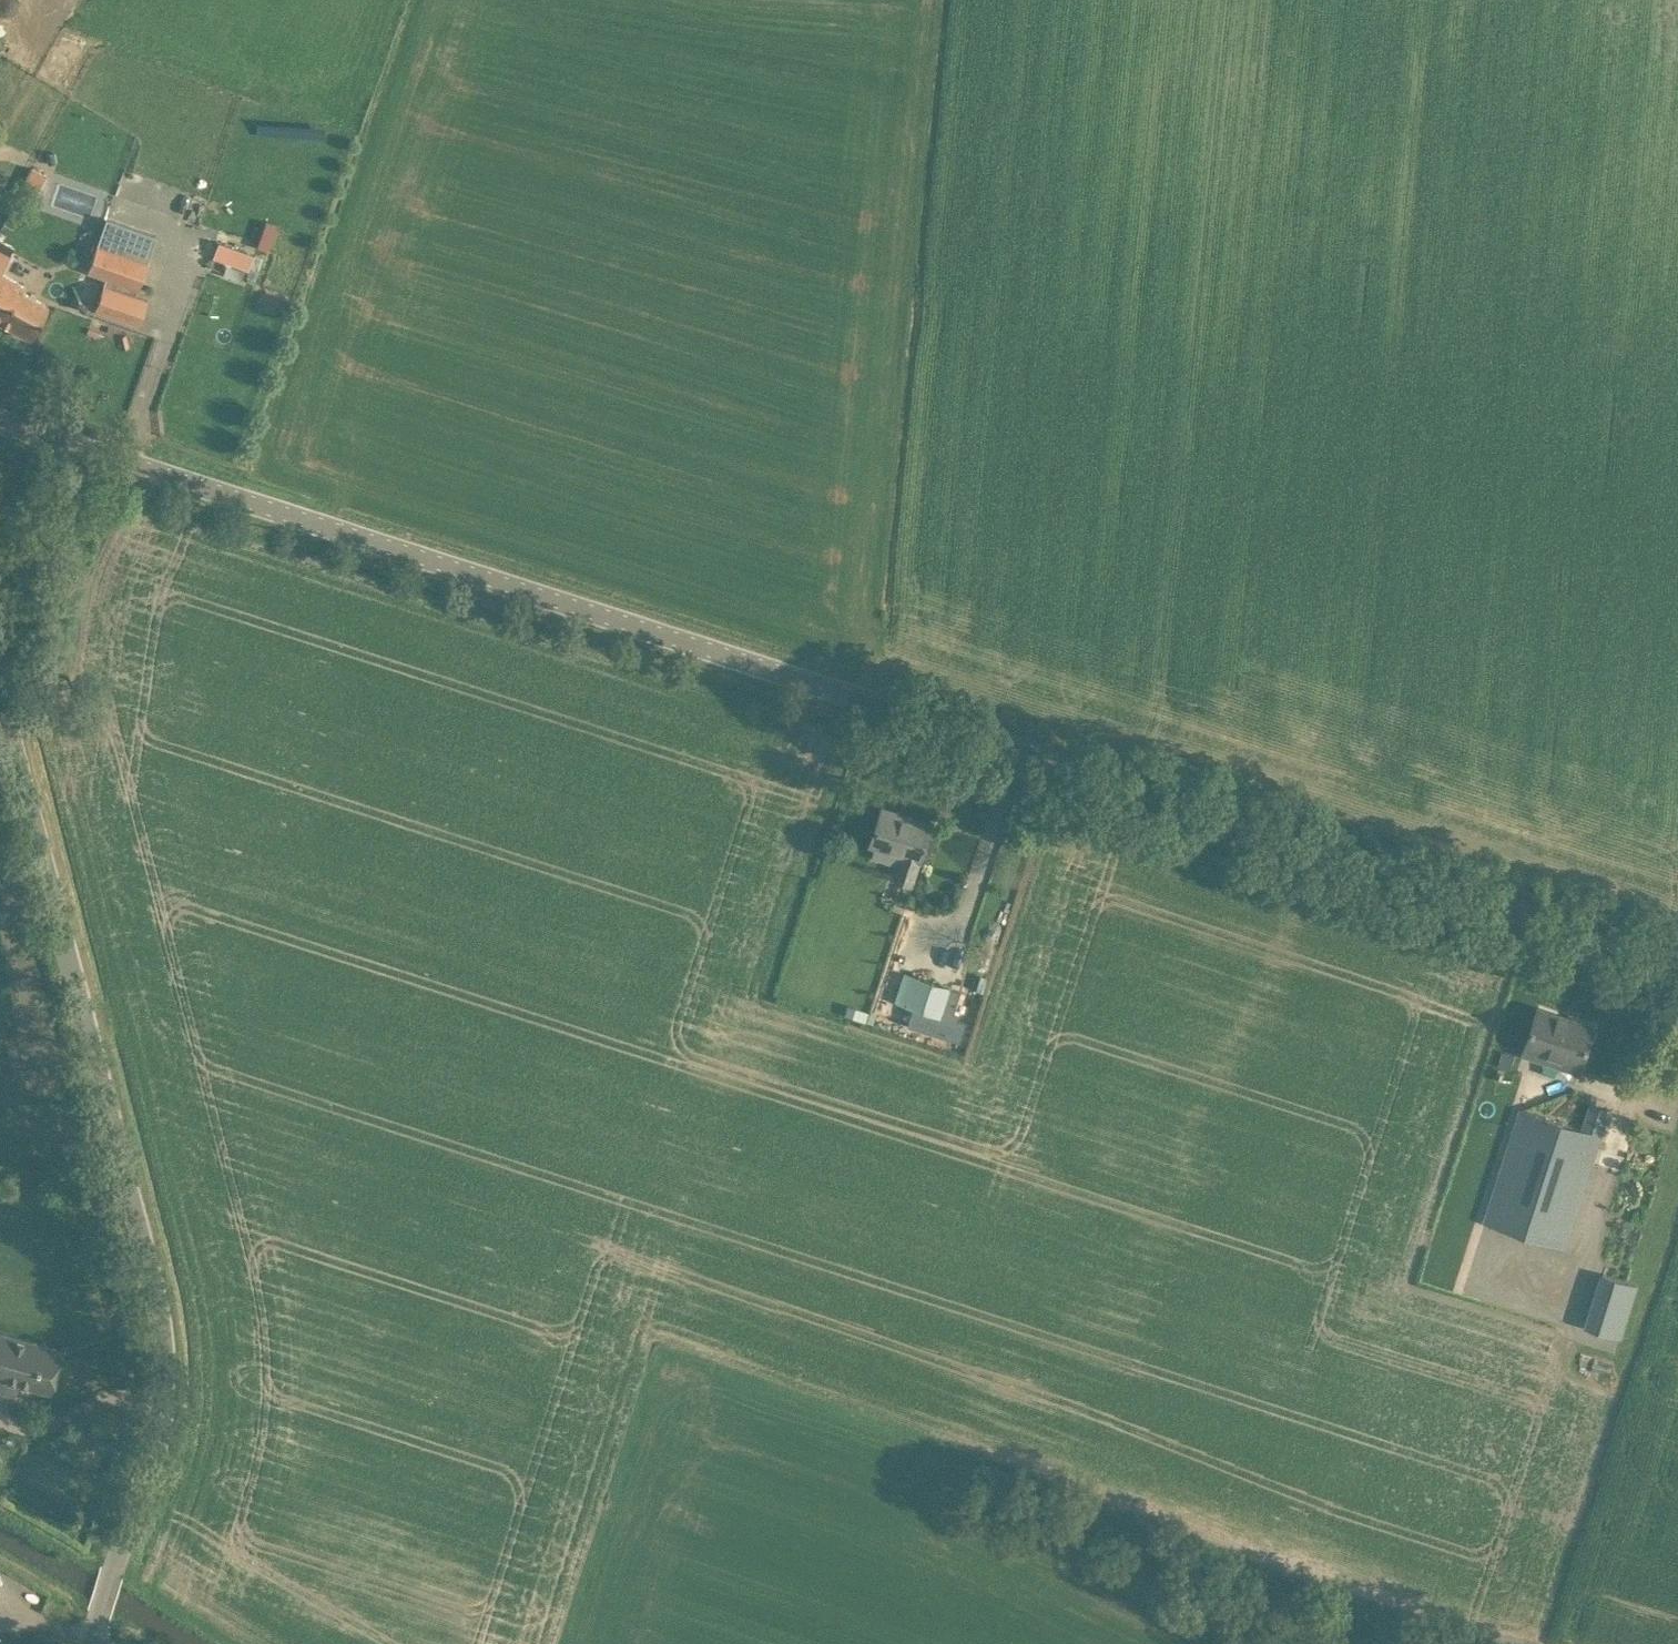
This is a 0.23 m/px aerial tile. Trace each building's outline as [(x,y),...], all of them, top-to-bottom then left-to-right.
[(265,220),(257,245),(268,249),(276,224),(265,220)] [(96,310),(138,324),(147,299),(132,294),(134,288),(137,289),(148,258),(98,241),(88,272),(107,279),(96,310)] [(213,256),(248,269),(254,254),(218,241),(213,256)] [(30,338),(40,319),(48,304),(22,290),(25,285),(1,273),(0,272),(0,322),(30,338)] [(896,878),(912,883),(920,859),(921,860),(933,823),(883,806),(871,843),(904,854),(896,878)] [(896,1016),(941,1031),(946,1017),(953,1019),(963,990),(906,972),(897,1001),(901,1002),(896,1016)] [(1523,1053),(1579,1071),(1589,1040),(1592,1038),(1594,1033),(1592,1030),(1594,1025),(1538,1007),(1523,1053)] [(1509,1068),(1513,1055),(1503,1052),(1499,1065),(1509,1068)] [(1521,1109),(1444,1350),(1524,1375),(1609,1109),(1591,1103),(1583,1128),(1521,1109)] [(1604,1273),(1586,1326),(1621,1337),(1638,1284),(1604,1273)] [(12,1397),(17,1382),(50,1392),(62,1349),(0,1332),(0,1394),(12,1397)]
